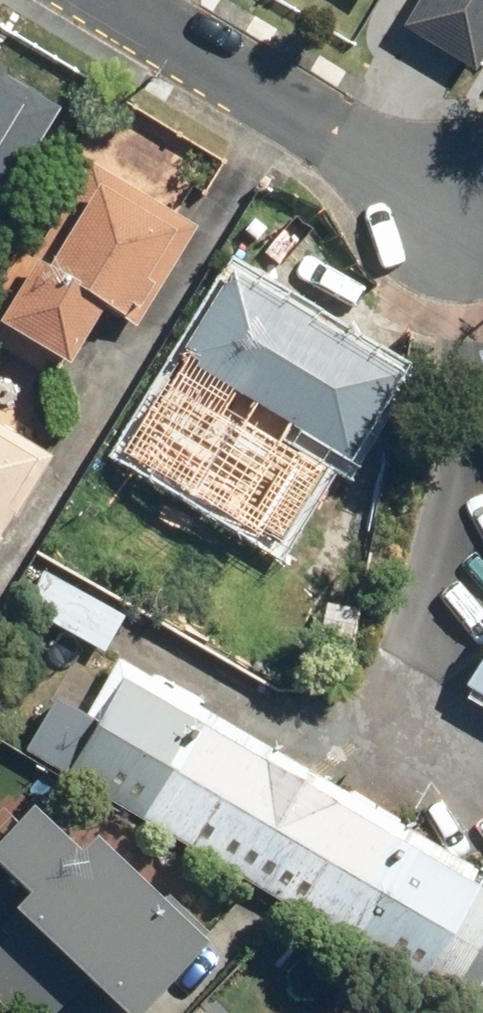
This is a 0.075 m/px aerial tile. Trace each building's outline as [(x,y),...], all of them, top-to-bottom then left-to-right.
[(410,23),(480,65),(482,59),(482,0),(424,0),(410,23)] [(66,110),(0,66),(0,208),(66,110)] [(144,316),(201,223),(160,198),(175,174),(120,140),(105,164),(93,156),(36,249),(61,264),(25,321),(82,356),(117,299),(144,316)] [(282,292),(191,338),(280,519),(371,474),(282,292)] [(60,454),(0,413),(0,543),(60,454)] [(364,530),(326,506),(285,571),(323,595),(364,530)] [(127,615),(74,584),(55,617),(107,648),(127,615)] [(475,1009),(482,996),(482,865),(126,657),(99,703),(64,683),(26,748),(475,1009)] [(467,688),(482,697),(482,661),(467,688)] [(0,842),(0,848),(44,888),(29,904),(146,1012),(147,1012),(221,934),(104,824),(88,840),(42,797),(0,842)] [(217,994),(199,1012),(237,1012),(217,994)]
